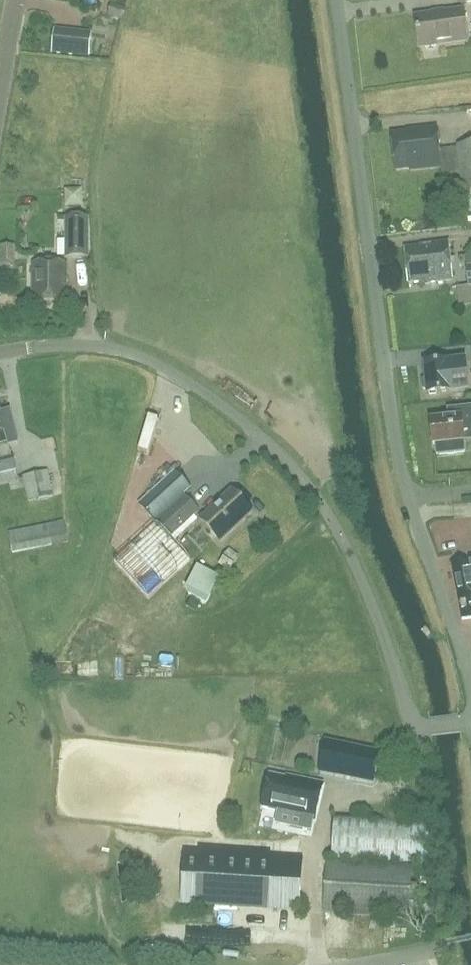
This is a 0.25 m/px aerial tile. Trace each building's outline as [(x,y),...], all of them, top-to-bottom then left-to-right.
[(126,7),(111,3),(107,15),(122,20),(126,7)] [(414,15),(418,47),(467,40),(463,8),(414,15)] [(55,28),(52,52),(88,56),(91,32),(55,28)] [(409,170),(441,166),(436,127),(408,131),(408,132),(391,134),(395,170),(409,168),(409,170)] [(465,212),(470,212),(470,143),(456,145),(465,212)] [(64,216),(64,257),(89,257),(89,216),(64,216)] [(18,256),(30,257),(30,240),(19,240),(18,256)] [(408,283),(422,281),(422,283),(452,280),(448,242),(421,245),(421,247),(404,249),(408,283)] [(15,243),(0,243),(0,262),(15,262),(15,243)] [(66,263),(32,262),(31,303),(65,303),(66,263)] [(447,362),(424,364),(426,378),(422,380),(423,388),(427,390),(427,393),(450,391),(470,390),(468,371),(461,371),(461,362),(447,364),(447,362)] [(18,480),(12,455),(9,456),(3,431),(4,431),(0,416),(0,484),(18,480)] [(434,444),(436,455),(464,452),(463,438),(470,437),(470,424),(461,425),(461,417),(430,420),(432,444),(434,444)] [(159,548),(200,510),(184,493),(191,487),(174,469),(137,503),(155,521),(127,547),(140,562),(157,546),(159,548)] [(53,495),(47,470),(22,475),(28,501),(53,495)] [(232,489),(200,519),(220,541),(252,511),(232,489)] [(63,520),(62,519),(7,531),(12,554),(79,538),(74,517),(63,520)] [(229,550),(219,563),(230,571),(239,557),(229,550)] [(452,565),(458,600),(470,598),(470,561),(452,565)] [(458,600),(462,619),(470,618),(470,598),(458,600)] [(326,742),(320,771),(373,782),(379,753),(326,742)] [(270,775),(264,807),(280,811),(280,813),(316,820),(323,783),(292,777),(292,779),(270,775)] [(333,857),(412,862),(415,819),(335,815),(333,857)] [(301,858),(186,849),(182,901),(297,910),(301,858)] [(328,860),(324,912),(408,917),(413,866),(328,860)] [(202,934),(235,934),(236,921),(202,921),(202,934)]
